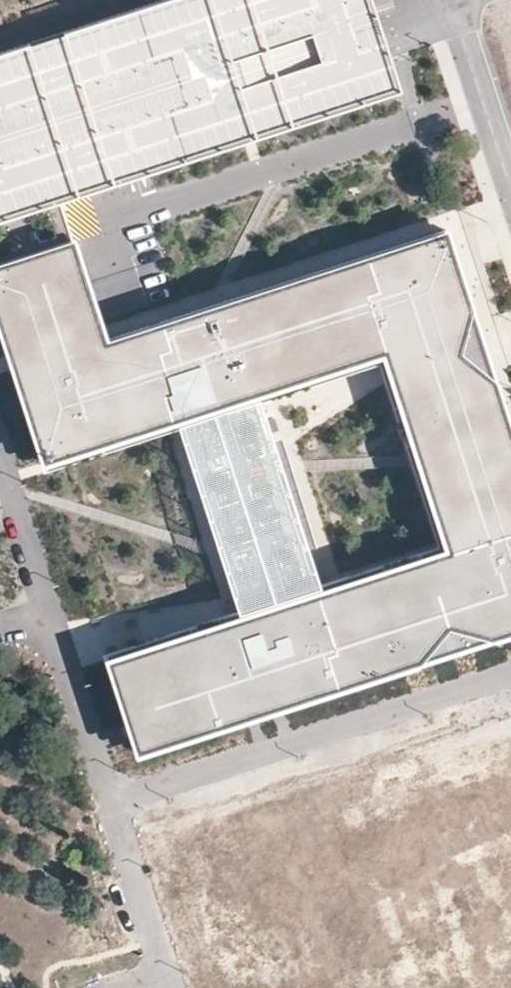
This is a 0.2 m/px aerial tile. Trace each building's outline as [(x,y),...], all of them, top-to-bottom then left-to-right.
[(0,63),(0,229),(403,99),(371,0),(196,0),(0,63)] [(244,621),(106,663),(130,751),(510,632),(510,432),(481,333),(393,363),(447,558),(317,598),(255,399),(477,327),(447,239),(112,346),(82,251),(0,278),(0,314),(44,465),(182,422),(244,621)] [(338,831),(327,833),(333,861),(344,859),(338,831)]
